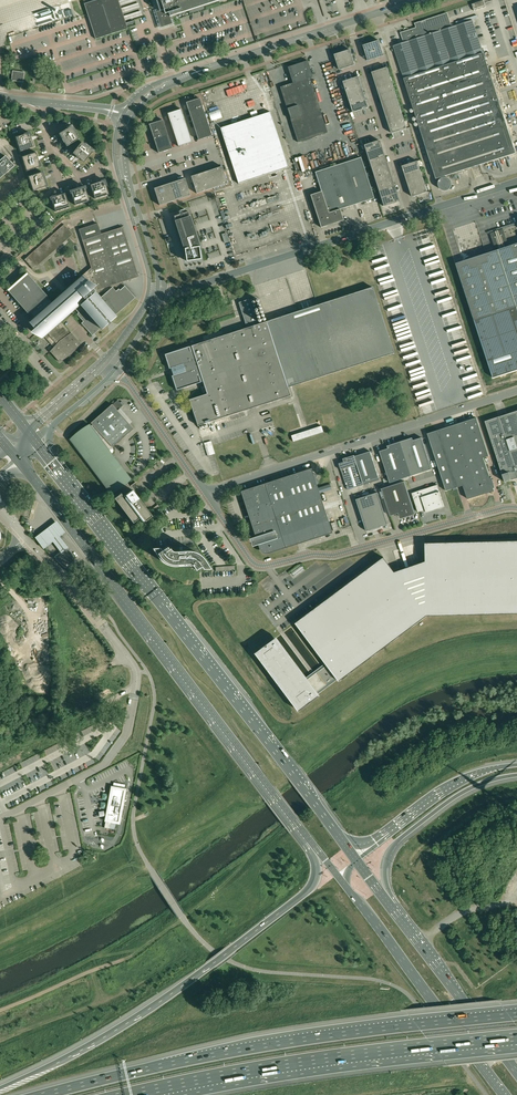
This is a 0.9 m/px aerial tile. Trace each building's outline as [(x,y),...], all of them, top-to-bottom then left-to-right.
[(119,0),(96,0),(84,4),(88,14),(96,39),(128,29),(119,0)] [(159,11),(156,12),(158,20),(162,19),(163,22),(171,20),(170,16),(219,0),(156,0),(159,11)] [(486,7),(483,0),(472,4),(474,11),(486,7)] [(400,43),(393,46),(394,48),(404,78),(416,115),(416,117),(436,179),(468,168),(472,167),(480,165),(480,164),(516,153),(505,121),(495,90),(495,89),(483,52),(482,52),(477,35),(472,20),(451,27),(447,13),(415,23),(416,28),(401,33),(404,42),(400,43)] [(16,26),(18,34),(45,26),(43,18),(16,26)] [(379,40),(371,43),(376,58),(384,56),(379,40)] [(363,45),(368,61),(376,58),(371,43),(363,45)] [(350,50),(342,52),(347,68),(355,65),(350,50)] [(342,52),(335,55),(339,70),(347,68),(342,52)] [(318,100),(317,100),(310,78),(312,77),(309,67),(307,61),(288,67),(293,83),(280,87),(288,112),(291,121),(288,122),(286,122),(293,144),(295,143),(303,140),(306,150),(315,147),(311,138),(327,132),(318,105),(320,104),(318,100)] [(372,72),(374,80),(390,75),(387,67),(372,72)] [(13,71),(11,80),(23,82),(24,72),(13,71)] [(374,80),(377,88),(392,83),(390,75),(374,80)] [(343,82),(346,89),(361,84),(359,77),(343,82)] [(377,88),(379,95),(395,90),(392,83),(377,88)] [(346,89),(348,97),(364,92),(361,84),(346,89)] [(379,95),(382,103),(397,98),(395,90),(379,95)] [(348,97),(351,105),(366,100),(364,92),(348,97)] [(212,135),(200,98),(190,101),(189,104),(187,104),(198,140),(212,135)] [(382,103),(384,111),(399,106),(397,98),(382,103)] [(252,115),(259,113),(256,100),(249,101),(252,115)] [(351,105),(353,112),(369,107),(366,100),(351,105)] [(213,108),(216,118),(227,115),(224,105),(213,108)] [(384,111),(386,118),(402,113),(399,106),(384,111)] [(168,115),(178,146),(192,142),(181,109),(171,112),(170,115),(168,115)] [(288,167),(270,112),(220,128),(238,183),(288,167)] [(386,118),(389,126),(404,121),(402,113),(386,118)] [(172,148),(163,120),(153,123),(152,125),(150,126),(158,153),(172,148)] [(407,129),(407,128),(404,121),(389,126),(391,134),(407,129)] [(62,139),(64,143),(67,146),(79,139),(72,126),(59,134),(62,139)] [(33,140),(32,137),(31,137),(30,133),(16,137),(20,151),(34,147),(32,141),(33,140)] [(364,145),(366,153),(382,148),(379,140),(364,145)] [(73,153),(76,156),(79,159),(80,158),(84,162),(93,151),(82,142),(73,153)] [(366,153),(369,160),(384,155),(382,148),(366,153)] [(39,160),(38,156),(38,157),(36,152),(22,157),(27,171),(40,167),(41,167),(39,160)] [(369,160),(371,168),(386,163),(384,155),(369,160)] [(7,172),(9,170),(14,166),(5,156),(4,157),(0,160),(0,178),(7,172)] [(361,157),(315,172),(322,192),(311,195),(321,226),(321,227),(327,225),(343,219),(339,209),(374,198),(361,157)] [(402,166),(405,174),(420,169),(417,161),(402,166)] [(371,168),(373,176),(389,171),(386,163),(371,168)] [(214,169),(220,186),(227,183),(222,166),(214,169)] [(206,171),(212,188),(220,186),(214,169),(206,171)] [(405,174),(407,181),(422,176),(420,169),(405,174)] [(199,174),(204,191),(212,188),(206,171),(199,174)] [(373,176),(376,183),(391,178),(389,171),(373,176)] [(46,180),(45,176),(44,176),(43,172),(42,172),(28,177),(33,191),(47,186),(45,180),(46,180)] [(204,191),(199,174),(191,176),(197,193),(204,191)] [(407,181),(410,189),(425,184),(422,176),(407,181)] [(177,181),(183,198),(190,195),(185,178),(177,181)] [(376,183),(378,191),(394,186),(391,178),(376,183)] [(100,181),(96,182),(96,183),(90,185),(95,199),(109,194),(104,180),(100,182),(100,181)] [(169,183),(175,200),(183,198),(177,181),(169,183)] [(269,192),(278,191),(276,182),(268,183),(269,192)] [(162,186),(167,203),(175,200),(169,183),(162,186)] [(412,197),(417,195),(427,192),(425,184),(410,189),(412,197)] [(154,188),(160,205),(167,203),(162,186),(154,188)] [(378,191),(381,198),(396,193),(394,186),(378,191)] [(71,192),(75,205),(89,201),(85,187),(80,188),(76,189),(77,189),(71,191),(71,192)] [(70,207),(65,194),(65,193),(61,195),(61,194),(57,195),(57,196),(51,198),(55,212),(70,207)] [(399,201),(396,193),(381,198),(383,206),(399,201)] [(237,206),(240,214),(254,209),(251,201),(237,206)] [(185,247),(185,248),(184,248),(186,261),(201,259),(199,246),(198,246),(198,243),(198,242),(188,211),(174,216),(184,247),(185,247)] [(231,212),(226,214),(227,216),(224,217),(231,235),(238,232),(231,212)] [(139,277),(123,227),(101,234),(98,223),(79,229),(84,245),(91,268),(83,275),(96,290),(123,282),(129,280),(130,281),(133,280),(133,278),(139,277)] [(73,234),(70,231),(64,224),(25,260),(27,263),(33,269),(34,268),(67,240),(69,237),(73,234)] [(456,263),(493,378),(516,370),(516,307),(516,243),(506,247),(505,245),(508,244),(503,229),(490,233),(495,248),(498,247),(498,249),(486,253),(463,261),(456,263)] [(27,273),(7,290),(19,303),(20,302),(34,318),(52,303),(38,287),(39,286),(27,273)] [(72,354),(81,343),(71,333),(70,334),(62,324),(60,322),(75,309),(76,309),(77,310),(79,313),(77,314),(83,321),(81,323),(82,324),(84,326),(92,335),(95,333),(100,328),(102,329),(107,325),(111,321),(116,316),(115,315),(135,298),(125,286),(120,290),(119,289),(116,291),(113,287),(101,297),(96,290),(83,275),(67,289),(66,288),(62,291),(63,292),(52,303),(34,318),(29,322),(37,332),(43,337),(44,336),(54,347),(50,351),(60,362),(72,354)] [(176,390),(203,381),(207,393),(189,399),(197,425),(290,395),(287,387),(294,385),(393,353),(372,287),(317,304),(257,324),(249,299),(238,302),(241,310),(247,327),(165,354),(169,368),(171,368),(173,375),(171,376),(176,390)] [(118,400),(112,404),(91,423),(92,424),(91,426),(90,425),(71,440),(111,493),(112,493),(126,482),(130,478),(112,454),(113,453),(114,452),(114,451),(114,450),(114,449),(114,448),(114,447),(113,447),(113,446),(133,428),(117,410),(123,405),(118,400)] [(507,414),(498,417),(485,421),(505,482),(516,478),(516,411),(507,414)] [(467,498),(494,490),(493,488),(495,488),(491,477),(490,477),(484,458),(489,456),(476,417),(427,433),(446,491),(463,485),(467,498)] [(320,426),(290,436),(292,442),(322,432),(320,426)] [(412,438),(400,442),(411,476),(432,469),(422,437),(413,440),(412,438)] [(386,449),(380,451),(390,483),(411,476),(400,442),(387,446),(388,447),(385,448),(386,449)] [(354,455),(363,482),(369,480),(379,477),(370,451),(355,456),(354,455)] [(344,462),(339,463),(341,469),(348,490),(364,485),(363,482),(354,455),(346,458),(343,459),(344,462)] [(310,469),(242,492),(256,537),(257,537),(261,548),(262,550),(264,551),(265,552),(267,552),(284,546),(285,547),(331,532),(316,488),(316,486),(319,481),(315,479),(317,475),(313,474),(312,475),(310,469)] [(381,489),(390,516),(399,513),(401,518),(404,517),(415,514),(404,481),(381,489)] [(152,516),(132,489),(132,490),(129,487),(130,487),(126,482),(112,493),(115,497),(114,498),(133,522),(139,518),(142,521),(143,521),(144,520),(145,521),(152,516)] [(412,493),(418,512),(420,511),(439,507),(439,508),(444,506),(437,485),(412,493)] [(378,492),(356,499),(363,521),(366,531),(388,524),(378,492)] [(53,542),(56,546),(62,541),(59,536),(65,532),(56,520),(35,538),(43,549),(53,542)] [(67,547),(62,541),(56,546),(60,552),(67,547)] [(516,612),(516,541),(425,543),(426,561),(395,572),(384,557),(297,622),(328,663),(288,694),(286,692),(286,693),(298,709),(299,708),(297,707),(338,677),(341,680),(429,614),(516,612)] [(189,550),(187,550),(183,550),(183,551),(184,551),(184,552),(177,552),(177,551),(178,551),(178,550),(174,551),(173,550),(172,550),(171,550),(171,549),(170,549),(170,548),(169,547),(169,548),(168,548),(167,546),(161,550),(160,547),(152,547),(158,557),(159,558),(160,559),(161,560),(162,561),(163,562),(164,563),(165,563),(166,564),(168,564),(169,565),(170,565),(171,565),(173,565),(174,565),(175,565),(179,565),(178,565),(178,564),(185,563),(185,564),(184,564),(184,565),(187,565),(188,565),(189,565),(190,565),(191,566),(192,567),(193,568),(193,567),(195,569),(199,567),(201,566),(202,568),(210,568),(203,558),(203,557),(202,556),(201,555),(200,554),(199,553),(198,553),(196,552),(195,552),(194,551),(193,551),(192,550),(190,550),(189,550)] [(67,547),(60,552),(54,556),(58,561),(65,568),(75,560),(75,559),(73,555),(67,547)] [(299,711),(320,695),(277,637),(256,653),(286,693),(298,709),(299,711)] [(102,656),(104,660),(105,659),(108,665),(113,662),(109,653),(102,656)] [(107,820),(118,822),(124,793),(112,791),(107,820)] [(104,828),(115,830),(116,823),(106,822),(104,828)] [(249,1043),(270,1040),(269,1034),(245,1037),(246,1042),(249,1041),(249,1043)] [(79,1048),(95,1040),(93,1035),(77,1043),(79,1048)] [(205,1046),(206,1051),(221,1048),(220,1043),(205,1046)] [(75,1075),(76,1080),(91,1076),(90,1071),(75,1075)]
